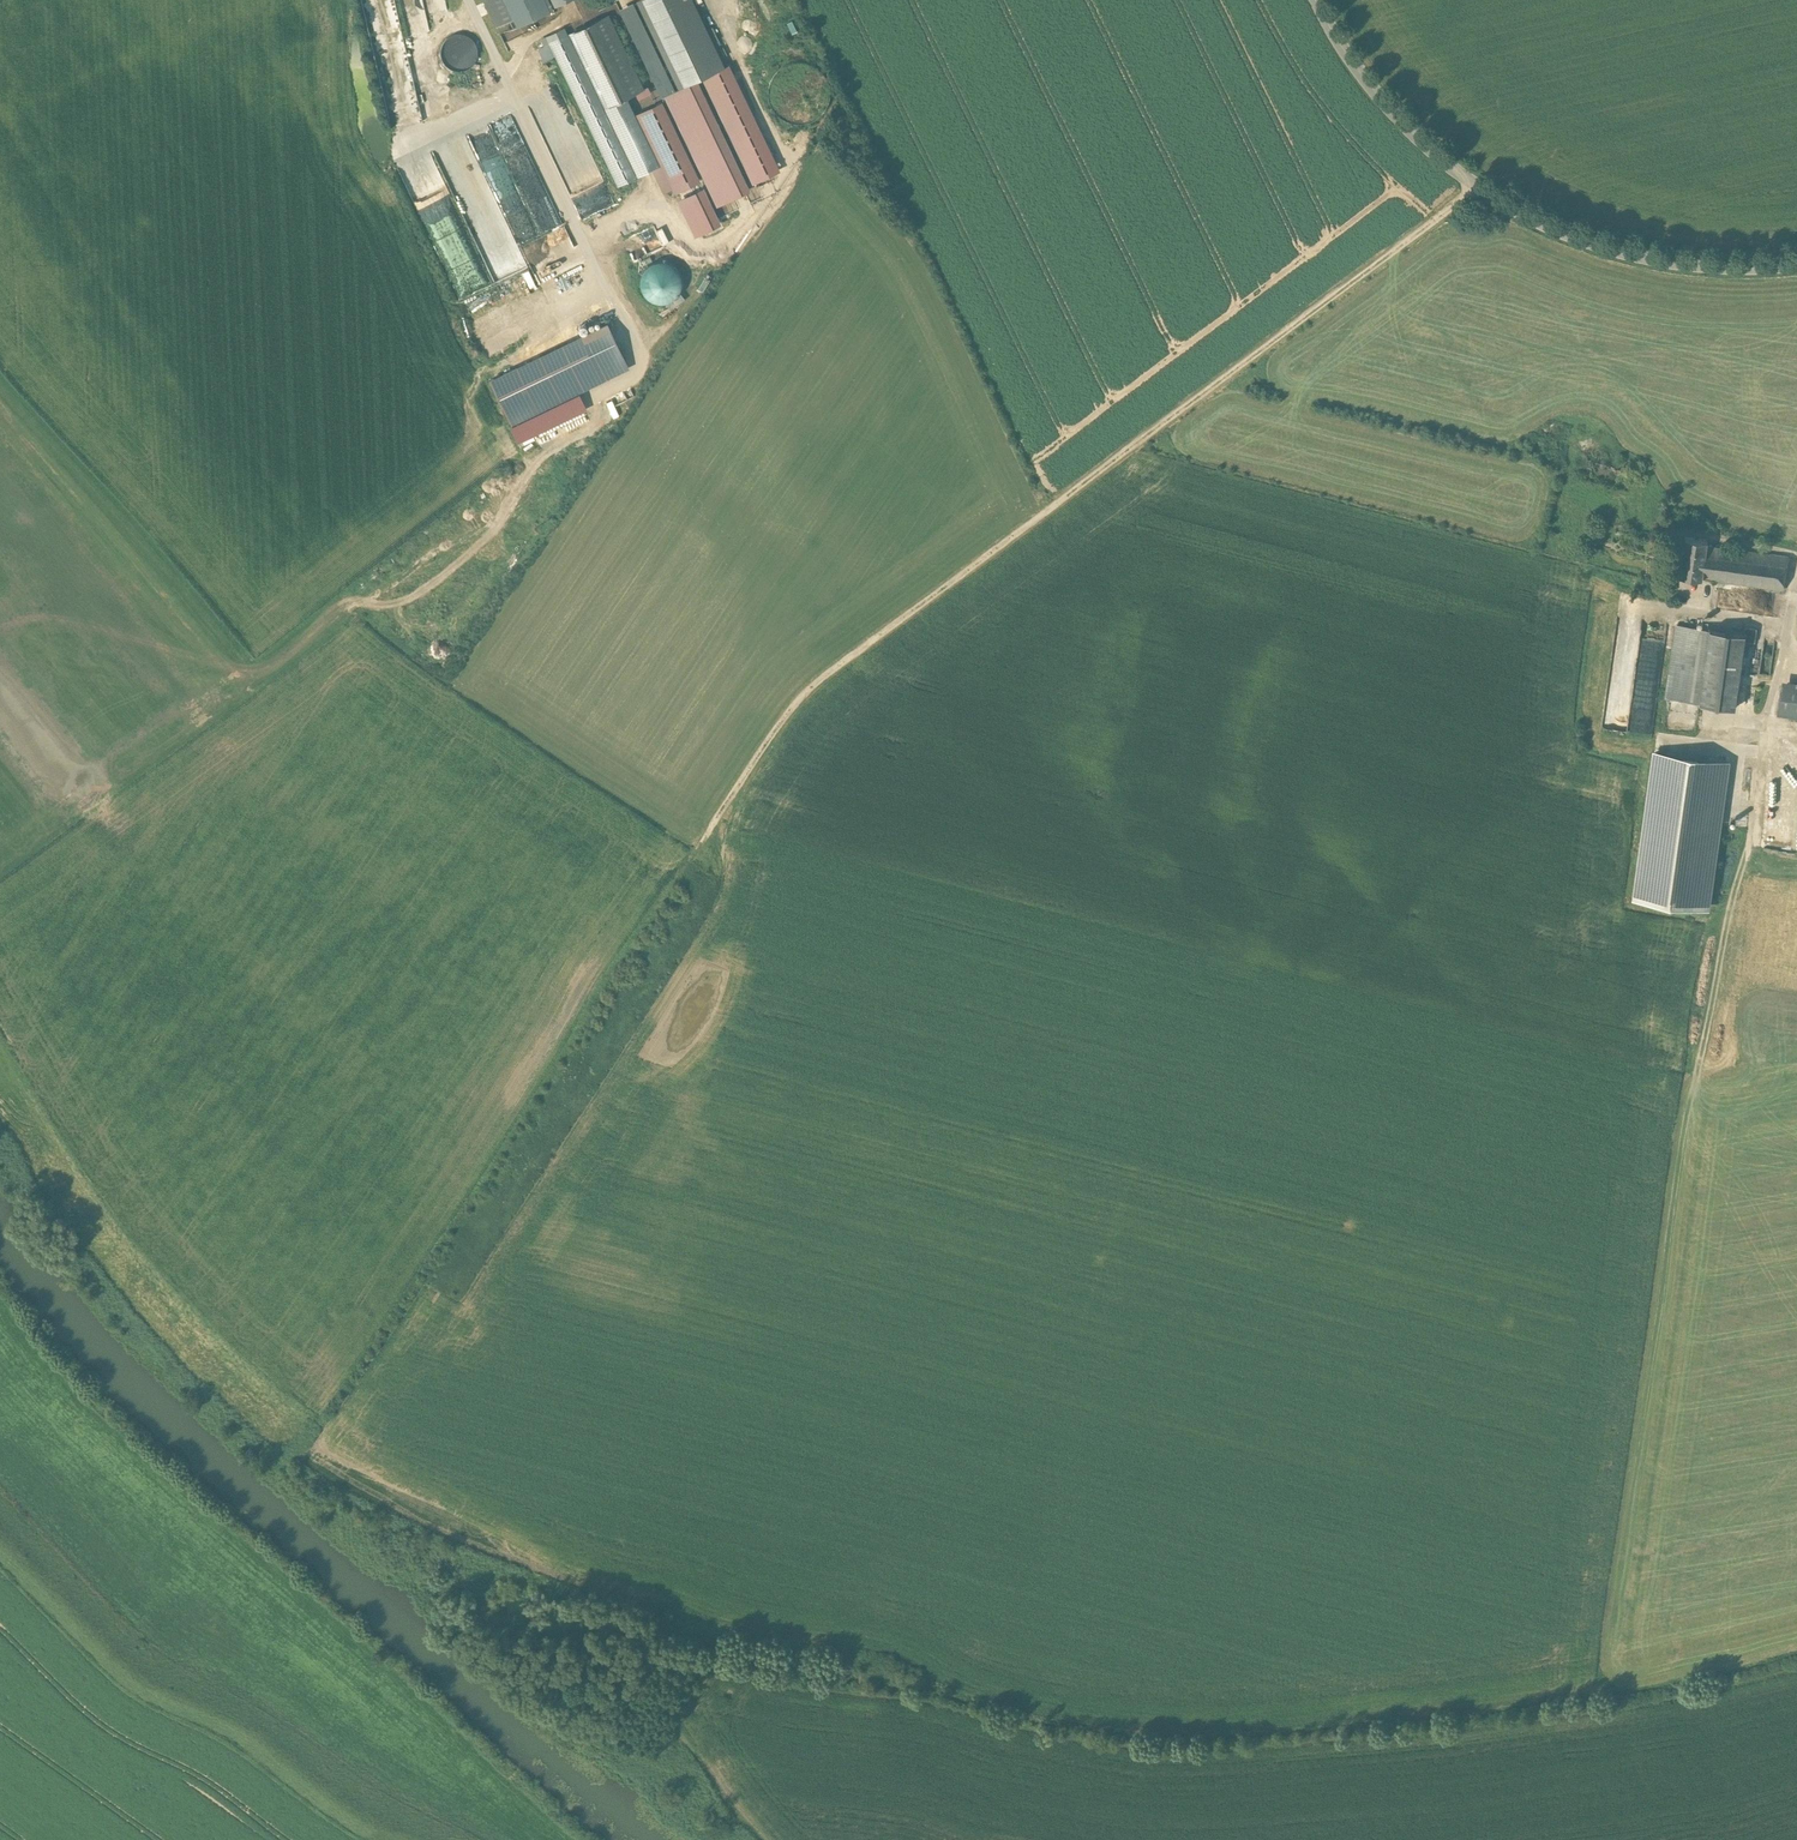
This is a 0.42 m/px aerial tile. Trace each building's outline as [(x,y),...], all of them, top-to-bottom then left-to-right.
[(408,37),(430,32),(423,0),(400,0),(408,37)] [(445,0),(423,0),(430,32),(447,9),(445,0)] [(496,24),(514,16),(506,0),(485,0),(496,24)] [(514,16),(518,24),(551,8),(550,6),(547,0),(506,0),(514,16)] [(680,87),(723,66),(691,0),(638,0),(680,87)] [(675,89),(634,2),(619,9),(661,96),(675,89)] [(608,15),(575,30),(610,103),(620,98),(643,87),(608,15)] [(505,46),(522,42),(518,27),(502,30),(505,46)] [(462,34),(459,33),(456,34),(453,35),(451,35),(449,36),(447,38),(445,40),(443,42),(442,45),(441,47),(441,50),(441,52),(441,54),(441,56),(442,58),(443,60),(444,62),(446,65),(448,67),(450,68),(452,69),(454,70),(457,70),(460,71),(464,70),(467,69),(470,67),(472,66),(473,64),(475,62),(477,59),(477,57),(478,54),(478,52),(478,50),(477,47),(476,45),(475,42),(474,41),(473,39),(471,38),(470,37),(468,36),(467,35),(464,34),(462,34)] [(567,34),(552,42),(557,52),(619,182),(634,175),(567,34)] [(552,42),(541,47),(546,57),(557,52),(552,42)] [(630,119),(620,98),(610,103),(642,171),(653,166),(630,119)] [(665,192),(697,177),(662,104),(630,119),(653,166),(665,192)] [(521,145),(513,118),(493,124),(501,151),(521,145)] [(418,133),(411,136),(414,146),(422,143),(418,133)] [(486,222),(485,199),(478,199),(477,192),(465,192),(465,199),(457,200),(458,214),(463,214),(463,223),(486,222)] [(649,306),(662,298),(669,307),(682,299),(676,289),(682,285),(663,255),(629,276),(649,306)] [(606,326),(494,379),(515,422),(626,369),(606,326)] [(1708,541),(1686,537),(1681,577),(1703,580),(1703,578),(1708,546),(1708,541)] [(1788,557),(1708,546),(1703,578),(1784,589),(1788,557)] [(1711,629),(1677,625),(1666,696),(1699,702),(1711,629)] [(1757,628),(1745,627),(1745,634),(1746,634),(1745,641),(1755,642),(1757,628)] [(1745,634),(1711,629),(1699,702),(1734,707),(1745,641),(1746,634),(1745,634)] [(1614,633),(1602,725),(1652,731),(1663,649),(1637,646),(1638,636),(1614,633)] [(1779,690),(1776,715),(1796,718),(1796,692),(1779,690)] [(1728,762),(1656,751),(1635,897),(1708,907),(1728,762)] [(1788,769),(1776,768),(1774,783),(1786,784),(1788,769)]
